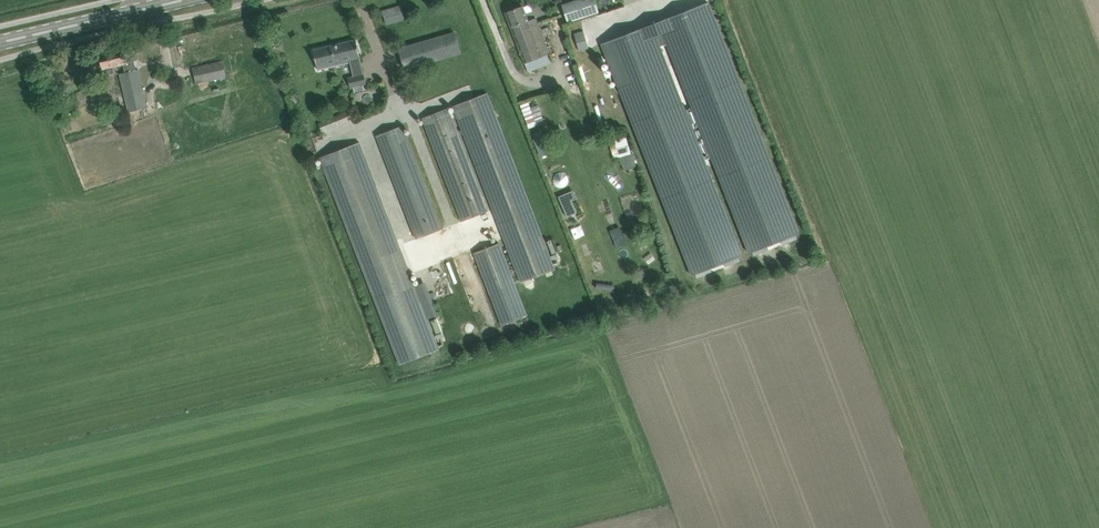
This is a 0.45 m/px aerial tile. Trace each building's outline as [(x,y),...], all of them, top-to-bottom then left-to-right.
[(565,13),(568,22),(599,12),(596,0),(577,0),(572,2),(575,9),(565,13)] [(708,2),(601,44),(692,275),(742,255),(661,47),(667,44),(749,253),(799,233),(708,2)] [(506,13),(526,62),(550,53),(540,29),(536,18),(529,21),(523,6),(506,13)] [(396,9),(383,13),(387,24),(400,20),(396,9)] [(571,33),(577,51),(587,47),(582,30),(571,33)] [(461,52),(455,33),(411,46),(411,47),(411,46),(416,64),(416,65),(461,52)] [(348,59),(360,57),(356,40),(313,49),(318,69),(348,62),(348,59)] [(99,54),(102,65),(103,68),(123,63),(125,72),(120,73),(128,110),(147,105),(138,69),(136,70),(133,60),(137,59),(137,57),(134,47),(124,50),(123,49),(99,54)] [(193,69),(195,80),(196,84),(226,77),(222,62),(193,69)] [(364,74),(348,78),(350,87),(366,84),(364,74)] [(75,94),(78,103),(90,99),(87,90),(75,94)] [(453,106),(521,282),(555,269),(487,93),(453,106)] [(528,102),(520,105),(529,128),(544,122),(538,104),(531,107),(528,102)] [(422,118),(462,221),(487,212),(448,109),(422,118)] [(318,123),(323,135),(355,122),(350,110),(318,123)] [(377,135),(381,145),(416,239),(441,229),(406,136),(402,125),(377,135)] [(328,154),(407,363),(432,353),(352,145),(328,154)] [(633,153),(620,157),(624,170),(637,166),(633,153)] [(545,160),(550,176),(557,174),(551,158),(545,160)] [(568,193),(558,197),(567,217),(577,213),(572,201),(568,193)] [(475,253),(491,294),(502,325),(527,316),(500,243),(475,253)] [(673,285),(661,289),(665,302),(677,298),(673,285)]
